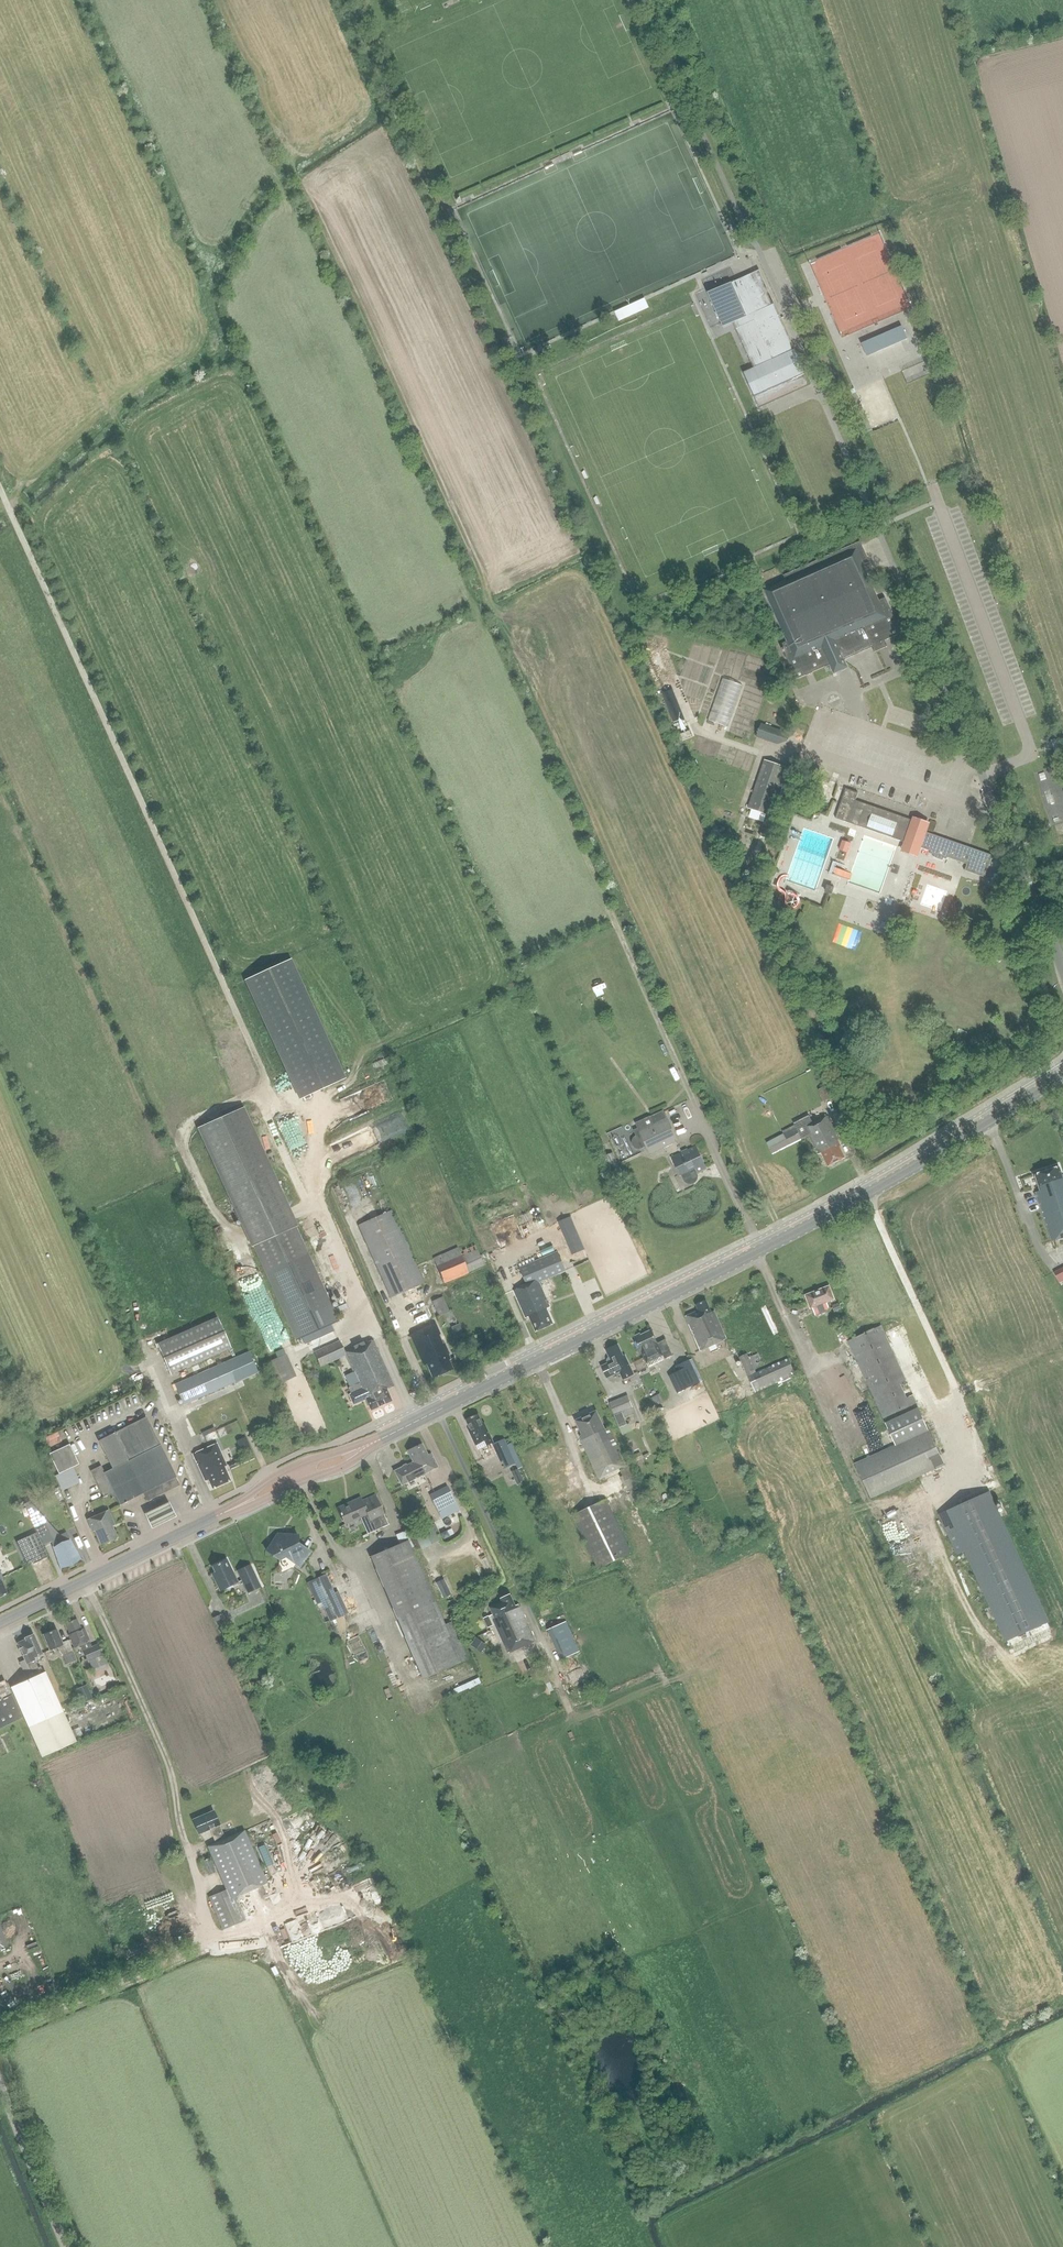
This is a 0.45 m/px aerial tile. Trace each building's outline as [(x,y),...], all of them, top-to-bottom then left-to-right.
[(752,283),(744,287),(755,311),(773,302),(759,271),(749,275),(752,283)] [(749,275),(707,294),(723,328),(733,323),(753,368),(743,373),(759,408),(811,385),(779,314),(776,316),(772,306),(775,305),(773,302),(755,311),(744,287),(752,283),(749,275)] [(829,304),(843,336),(909,308),(905,299),(905,295),(900,283),(884,282),(888,291),(880,295),(879,300),(871,303),(868,303),(855,308),(856,304),(849,304),(848,313),(840,312),(837,306),(841,305),(829,304)] [(898,324),(867,337),(872,349),(903,336),(898,324)] [(796,680),(806,676),(809,674),(813,673),(829,665),(833,675),(843,671),(848,668),(847,664),(844,658),(856,653),(872,646),(875,652),(878,651),(887,647),(884,640),(888,639),(901,633),(885,598),(876,602),(860,567),(869,562),(860,541),(783,575),(785,580),(764,589),(787,641),(780,645),(796,680)] [(646,664),(668,655),(664,645),(642,654),(646,664)] [(722,678),(707,720),(727,727),(742,685),(722,678)] [(673,721),(681,720),(680,708),(672,709),(673,721)] [(782,732),(761,724),(756,737),(777,744),(782,732)] [(682,740),(692,736),(690,730),(679,734),(682,740)] [(1060,751),(1055,738),(1050,740),(1052,746),(1055,753),(1060,751)] [(784,775),(786,767),(764,760),(748,808),(772,817),(787,776),(784,775)] [(826,786),(821,784),(818,796),(831,801),(837,782),(828,780),(826,786)] [(927,832),(930,823),(921,819),(913,816),(912,818),(911,820),(855,801),(856,799),(857,797),(858,793),(845,789),(841,803),(835,818),(854,825),(858,826),(901,841),(904,842),(901,851),(909,854),(918,857),(921,848),(930,851),(929,853),(946,859),(947,857),(966,864),(964,870),(985,877),(992,855),(970,848),(932,834),(927,832)] [(763,827),(759,836),(766,839),(769,830),(763,827)] [(827,885),(824,892),(828,894),(830,894),(832,895),(832,893),(834,888),(827,885)] [(257,965),(214,985),(268,1103),(311,1083),(257,965)] [(831,1098),(827,1087),(819,1090),(823,1101),(831,1098)] [(851,1090),(845,1092),(850,1103),(855,1101),(851,1090)] [(254,1246),(266,1272),(297,1340),(338,1320),(335,1314),(333,1309),(308,1253),(309,1253),(297,1227),(298,1226),(243,1107),(197,1128),(251,1247),(254,1246)] [(664,1115),(665,1114),(663,1110),(635,1124),(638,1129),(633,1130),(636,1136),(635,1137),(633,1138),(632,1140),(632,1141),(632,1143),(632,1145),(633,1146),(634,1148),(635,1149),(637,1149),(639,1149),(641,1149),(646,1147),(648,1152),(675,1139),(664,1115)] [(821,1153),(828,1167),(845,1158),(839,1147),(840,1145),(837,1140),(839,1139),(827,1116),(820,1120),(816,1114),(782,1132),(784,1134),(767,1143),(772,1155),(809,1136),(818,1154),(821,1153)] [(683,1180),(684,1180),(686,1182),(690,1183),(693,1183),(696,1180),(697,1177),(696,1174),(705,1169),(695,1147),(672,1158),(680,1176),(681,1175),(683,1180)] [(621,1172),(612,1153),(603,1157),(612,1176),(621,1172)] [(1048,1229),(1050,1236),(1052,1241),(1062,1238),(1062,1178),(1059,1167),(1035,1175),(1040,1191),(1035,1192),(1048,1229)] [(574,1196),(558,1201),(561,1211),(577,1207),(574,1196)] [(391,1298),(423,1283),(391,1211),(359,1225),(391,1298)] [(577,1233),(567,1238),(574,1254),(584,1249),(577,1233)] [(444,1284),(484,1266),(475,1245),(460,1252),(457,1247),(433,1258),(444,1284)] [(566,1271),(558,1252),(519,1268),(527,1285),(514,1290),(524,1314),(526,1318),(527,1317),(529,1316),(531,1319),(536,1331),(553,1324),(546,1309),(550,1308),(539,1282),(566,1271)] [(1062,1279),(1062,1268),(1053,1272),(1057,1282),(1062,1279)] [(827,1302),(834,1299),(829,1286),(805,1296),(810,1309),(812,1308),(815,1315),(830,1310),(827,1302)] [(432,1301),(439,1317),(450,1312),(443,1296),(432,1301)] [(725,1339),(713,1312),(712,1312),(706,1300),(696,1305),(698,1311),(685,1316),(688,1323),(700,1351),(725,1339)] [(251,1311),(255,1323),(268,1319),(264,1307),(251,1311)] [(231,1349),(217,1317),(157,1344),(170,1375),(231,1349)] [(449,1354),(435,1323),(410,1334),(424,1365),(426,1364),(432,1378),(453,1369),(446,1355),(449,1354)] [(848,1341),(882,1418),(916,1403),(881,1326),(848,1341)] [(636,1338),(635,1338),(646,1363),(663,1355),(665,1359),(673,1356),(669,1347),(661,1351),(651,1330),(640,1335),(640,1334),(635,1336),(636,1338)] [(345,1355),(358,1383),(348,1388),(351,1395),(349,1396),(352,1403),(356,1404),(366,1400),(371,1410),(391,1401),(386,1390),(394,1386),(373,1340),(365,1344),(364,1343),(344,1352),(339,1341),(321,1349),(313,1353),(320,1366),(327,1363),(345,1355)] [(623,1380),(634,1375),(625,1355),(623,1356),(618,1344),(605,1350),(609,1358),(608,1359),(607,1361),(608,1363),(601,1366),(607,1378),(619,1372),(623,1380)] [(452,1353),(455,1359),(463,1355),(460,1350),(452,1353)] [(242,1416),(229,1385),(258,1372),(248,1351),(175,1384),(197,1436),(242,1416)] [(788,1358),(766,1368),(758,1351),(756,1352),(757,1353),(753,1355),(752,1352),(740,1357),(755,1393),(795,1375),(788,1358)] [(286,1354),(267,1362),(277,1385),(296,1376),(286,1354)] [(670,1377),(677,1392),(698,1382),(688,1361),(677,1366),(680,1372),(670,1377)] [(609,1403),(619,1427),(627,1424),(622,1412),(633,1407),(628,1395),(609,1403)] [(918,1408),(885,1423),(895,1445),(855,1463),(871,1499),(944,1465),(918,1408)] [(605,1429),(596,1411),(575,1421),(582,1435),(579,1436),(581,1440),(580,1441),(597,1479),(626,1466),(608,1427),(605,1429)] [(469,1430),(476,1445),(485,1441),(487,1446),(494,1442),(484,1423),(483,1423),(478,1414),(466,1420),(470,1430),(469,1430)] [(114,1433),(125,1456),(128,1461),(105,1473),(101,1466),(90,1471),(97,1484),(104,1497),(110,1493),(113,1498),(115,1496),(119,1504),(143,1492),(147,1501),(164,1493),(166,1497),(181,1489),(174,1477),(175,1476),(160,1445),(159,1445),(145,1417),(114,1433)] [(50,1451),(62,1444),(55,1430),(43,1437),(50,1451)] [(503,1468),(504,1468),(520,1461),(515,1452),(511,1454),(505,1439),(493,1444),(501,1462),(503,1461),(505,1467),(503,1468)] [(49,1453),(59,1474),(78,1465),(69,1444),(64,1447),(51,1453),(49,1453)] [(224,1467),(226,1465),(217,1444),(193,1454),(204,1478),(207,1477),(212,1488),(230,1480),(224,1467)] [(401,1485),(437,1467),(431,1453),(427,1455),(421,1444),(407,1451),(413,1462),(394,1472),(401,1485)] [(635,1462),(643,1459),(638,1448),(630,1452),(635,1462)] [(628,1495),(638,1491),(628,1466),(618,1470),(628,1495)] [(517,1484),(523,1481),(518,1469),(511,1472),(517,1484)] [(429,1495),(435,1506),(453,1498),(447,1486),(429,1495)] [(988,1493),(939,1515),(957,1555),(966,1551),(1007,1641),(1047,1623),(988,1493)] [(360,1497),(337,1508),(345,1524),(364,1516),(371,1532),(388,1524),(374,1495),(361,1501),(360,1497)] [(632,1553),(606,1499),(572,1516),(598,1570),(632,1553)] [(167,1504),(143,1516),(149,1529),(174,1517),(167,1504)] [(100,1545),(117,1537),(112,1526),(115,1525),(108,1511),(87,1520),(93,1532),(95,1531),(100,1545)] [(46,1525),(36,1529),(43,1545),(53,1540),(46,1525)] [(396,1535),(400,1544),(370,1557),(422,1679),(460,1663),(444,1625),(411,1548),(415,1546),(408,1530),(396,1535)] [(298,1566),(308,1551),(296,1543),(297,1535),(276,1533),(272,1540),(268,1543),(269,1544),(265,1550),(272,1555),(272,1556),(276,1558),(278,1559),(288,1554),(292,1561),(298,1566)] [(79,1560),(70,1540),(53,1548),(62,1567),(79,1560)] [(227,1559),(212,1566),(216,1575),(212,1576),(219,1591),(238,1582),(227,1559)] [(250,1564),(237,1571),(247,1593),(261,1587),(250,1564)] [(307,1583),(319,1608),(322,1606),(330,1622),(348,1613),(338,1591),(334,1593),(326,1574),(307,1583)] [(447,1586),(439,1590),(443,1598),(451,1594),(447,1586)] [(508,1653),(535,1641),(518,1605),(515,1606),(510,1594),(501,1598),(502,1602),(490,1608),(495,1619),(493,1620),(508,1653)] [(213,1618),(220,1633),(227,1630),(220,1614),(213,1618)] [(484,1618),(488,1628),(492,1626),(488,1616),(484,1618)] [(68,1635),(74,1648),(80,1645),(83,1651),(87,1660),(89,1660),(93,1671),(107,1665),(102,1654),(103,1654),(98,1644),(92,1647),(89,1641),(84,1628),(81,1629),(76,1619),(65,1624),(70,1634),(68,1635)] [(580,1651),(566,1621),(548,1630),(561,1660),(580,1651)] [(62,1643),(56,1629),(43,1635),(49,1650),(57,1647),(63,1657),(66,1664),(76,1660),(68,1640),(62,1643)] [(42,1654),(33,1635),(25,1639),(25,1640),(18,1644),(25,1660),(19,1662),(27,1680),(11,1687),(42,1757),(76,1742),(45,1672),(41,1674),(33,1658),(42,1654)] [(476,1649),(482,1642),(476,1638),(470,1645),(476,1649)] [(467,1687),(480,1681),(478,1677),(465,1683),(467,1687)] [(22,1718),(12,1695),(4,1680),(0,1682),(0,1729),(22,1718)] [(87,1685),(76,1689),(83,1704),(93,1699),(87,1685)] [(265,1887),(242,1833),(223,1840),(217,1826),(218,1826),(212,1812),(191,1821),(196,1835),(208,1830),(214,1845),(205,1848),(224,1892),(207,1900),(221,1933),(244,1923),(234,1900),(265,1887)] [(208,1855),(202,1858),(208,1874),(214,1872),(208,1855)]
